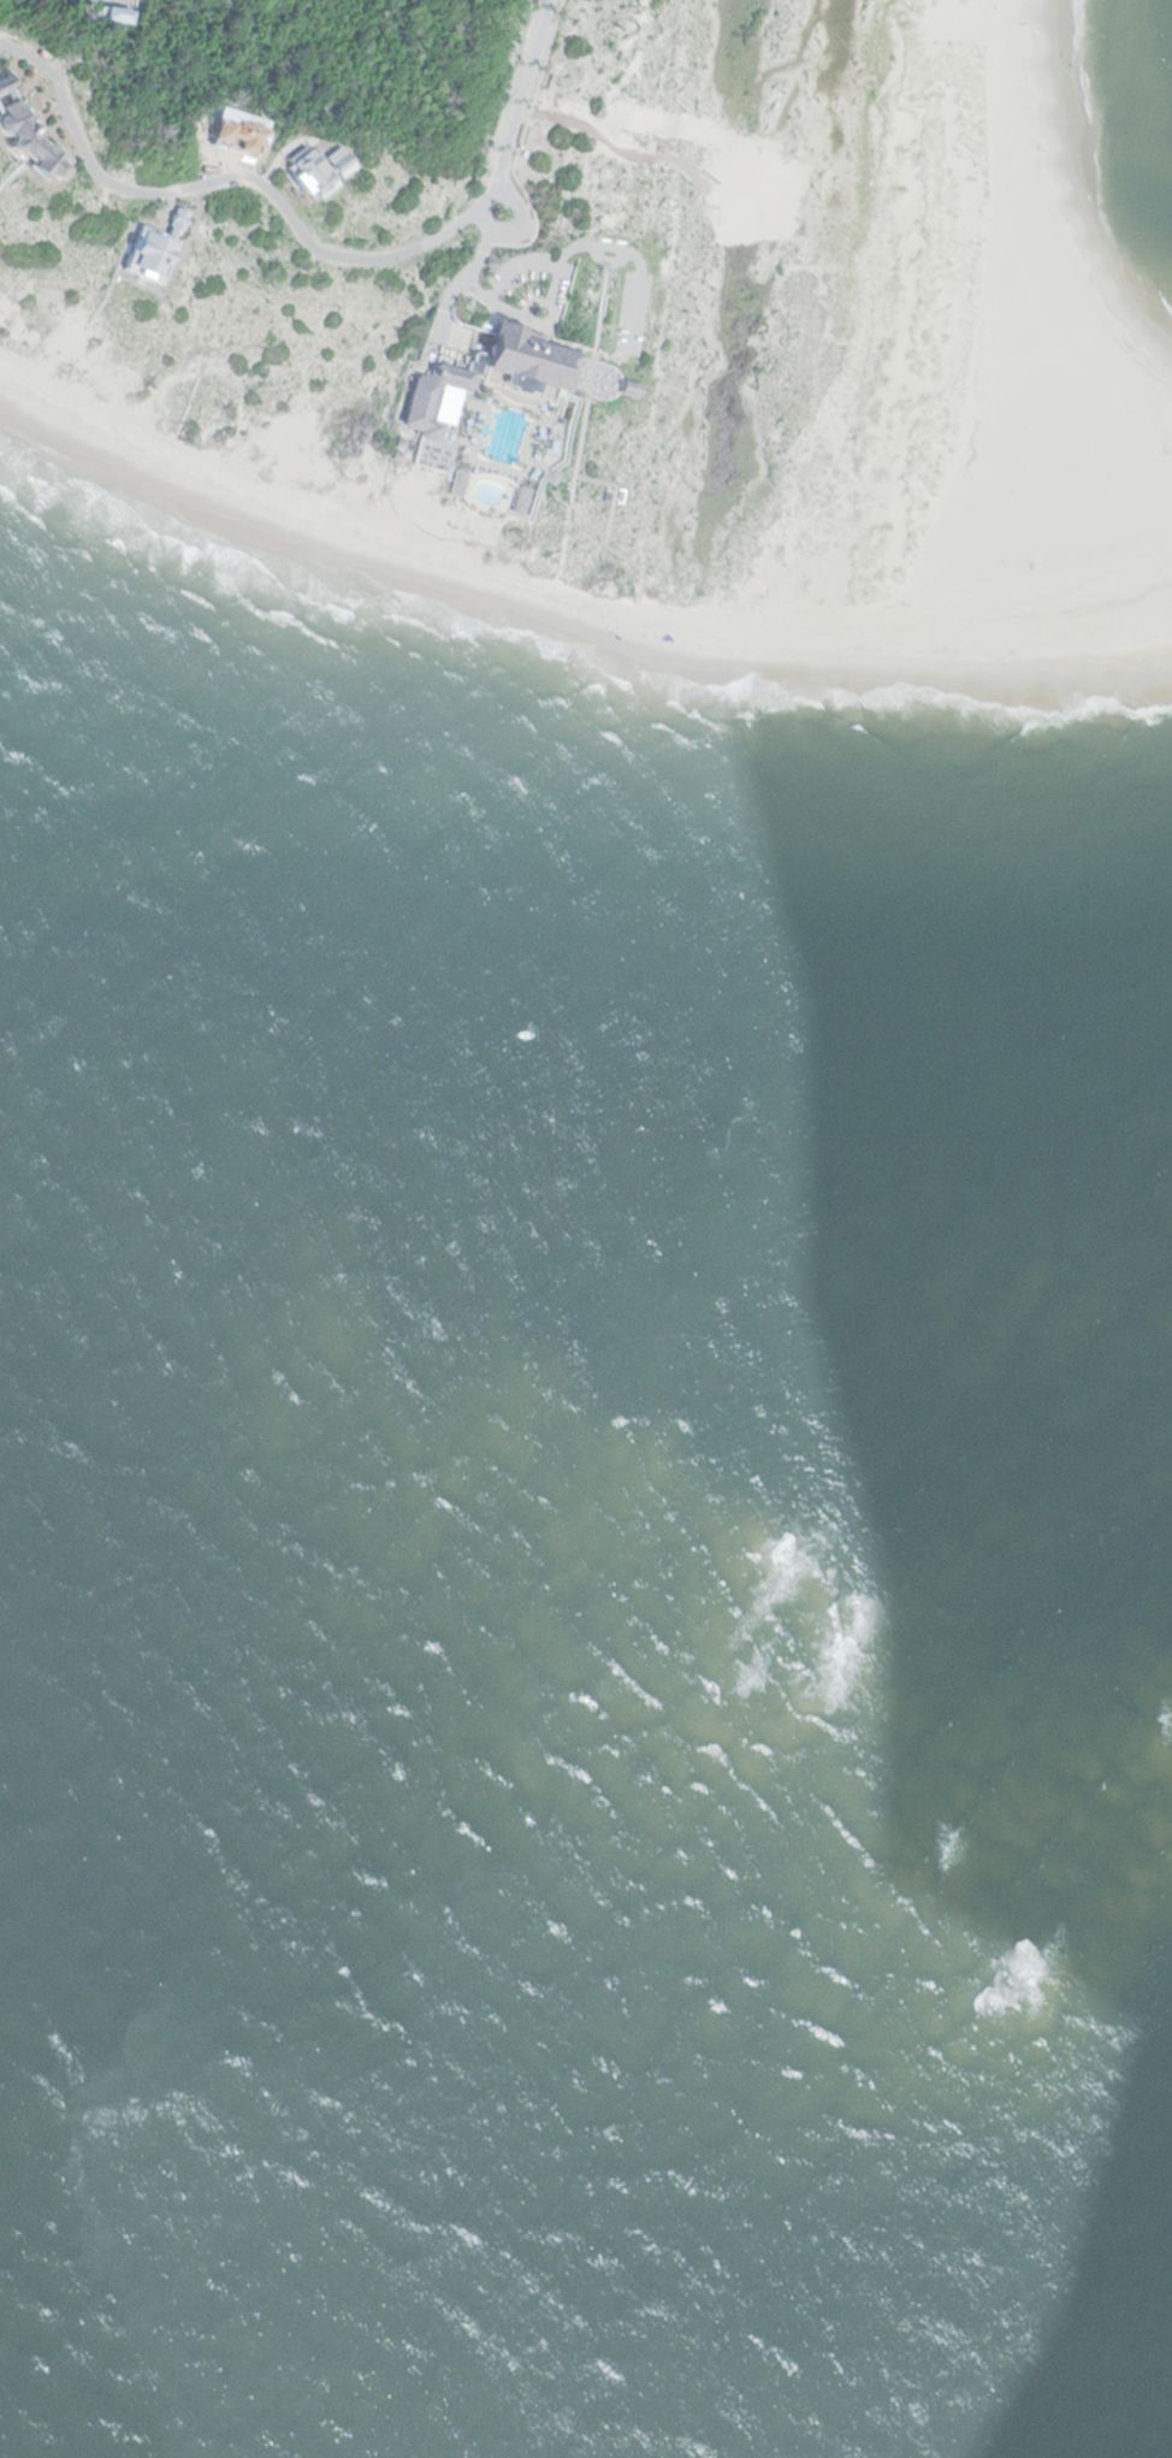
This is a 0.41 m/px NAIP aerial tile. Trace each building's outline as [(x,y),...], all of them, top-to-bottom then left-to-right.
[(113,8),(111,22),(136,26),(138,12),(113,8)] [(12,82),(0,87),(0,77),(6,75),(12,76),(12,82)] [(1,134),(0,133),(0,105),(17,98),(25,129),(34,125),(39,134),(31,136),(66,163),(63,181),(37,178),(10,152),(1,134)] [(314,129),(345,165),(303,202),(272,166),(314,129)] [(135,224),(159,234),(171,203),(185,209),(155,284),(116,268),(135,224)] [(492,323),(522,330),(520,338),(578,351),(567,392),(554,389),(550,402),(545,400),(541,404),(534,402),(527,403),(516,404),(505,401),(498,394),(491,388),(479,384),(480,377),(470,376),(468,394),(443,386),(434,421),(439,423),(436,444),(406,436),(399,462),(390,459),(396,433),(389,431),(406,376),(418,367),(415,374),(431,379),(437,362),(463,371),(466,361),(470,362),(474,350),(483,353),(485,345),(478,343),(480,333),(489,336),(492,323)]
